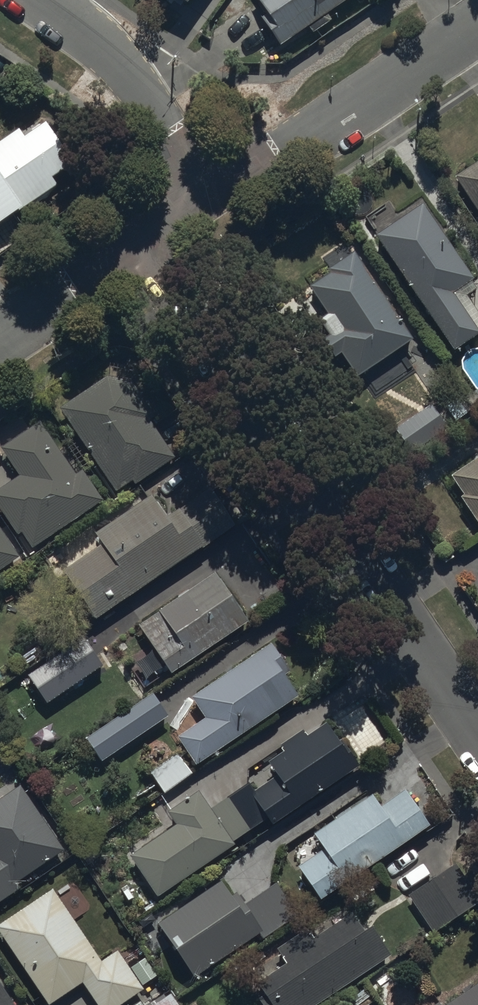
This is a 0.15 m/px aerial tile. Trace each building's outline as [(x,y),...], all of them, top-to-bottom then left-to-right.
[(342,0),(247,0),(248,0),(212,23),(235,59),(271,36),(275,43),(342,0)] [(0,136),(0,213),(55,179),(49,168),(66,158),(42,118),(24,128),(21,123),(0,136)] [(451,170),(477,210),(477,152),(451,170)] [(374,230),(425,305),(454,348),(477,332),(477,329),(450,289),(470,275),(419,200),(374,230)] [(414,337),(352,246),(307,276),(340,324),(324,335),(353,378),(369,367),(414,337)] [(59,404),(115,488),(170,452),(147,418),(154,414),(128,375),(121,379),(113,368),(59,404)] [(448,428),(432,403),(395,429),(412,453),(448,428)] [(18,471),(0,483),(0,503),(21,534),(22,533),(30,544),(102,497),(81,466),(74,470),(58,445),(39,418),(0,444),(18,471)] [(447,472),(477,517),(477,451),(447,472)] [(166,513),(158,501),(150,490),(92,528),(100,540),(59,566),(92,615),(190,550),(233,522),(208,485),(166,513)] [(17,553),(0,527),(0,564),(17,553)] [(169,667),(246,616),(217,573),(140,624),(169,667)] [(47,703),(103,666),(84,638),(28,675),(47,703)] [(189,693),(203,713),(174,732),(193,760),(296,692),(282,671),(289,667),(270,639),(189,693)] [(84,734),(99,757),(167,713),(151,689),(84,734)] [(265,760),(275,774),(248,792),(269,823),(357,764),(335,733),(332,735),(323,721),(304,734),(301,728),(277,744),(281,750),(265,760)] [(149,769),(163,790),(190,772),(176,751),(149,769)] [(19,886),(14,880),(64,847),(19,781),(0,794),(0,899),(19,886)] [(127,853),(154,894),(231,842),(204,801),(195,788),(165,808),(174,821),(127,853)] [(295,864),(318,898),(427,823),(404,790),(379,807),(369,793),(311,833),(321,847),(295,864)] [(409,897),(433,932),(477,902),(477,897),(457,865),(409,897)] [(165,938),(191,975),(259,928),(233,891),(228,894),(218,880),(155,923),(165,938)] [(99,959),(50,886),(0,920),(0,936),(45,1003),(80,980),(97,1004),(113,1004),(141,987),(115,948),(99,959)] [(261,1004),(309,1004),(386,953),(368,925),(361,930),(348,911),(310,937),(303,926),(273,946),(283,961),(254,980),(264,995),(257,1000),(261,1004)] [(440,1004),(477,1004),(477,980),(440,1004)] [(0,985),(0,1004),(14,1004),(0,985)] [(146,1004),(180,1004),(169,990),(146,1004)]
